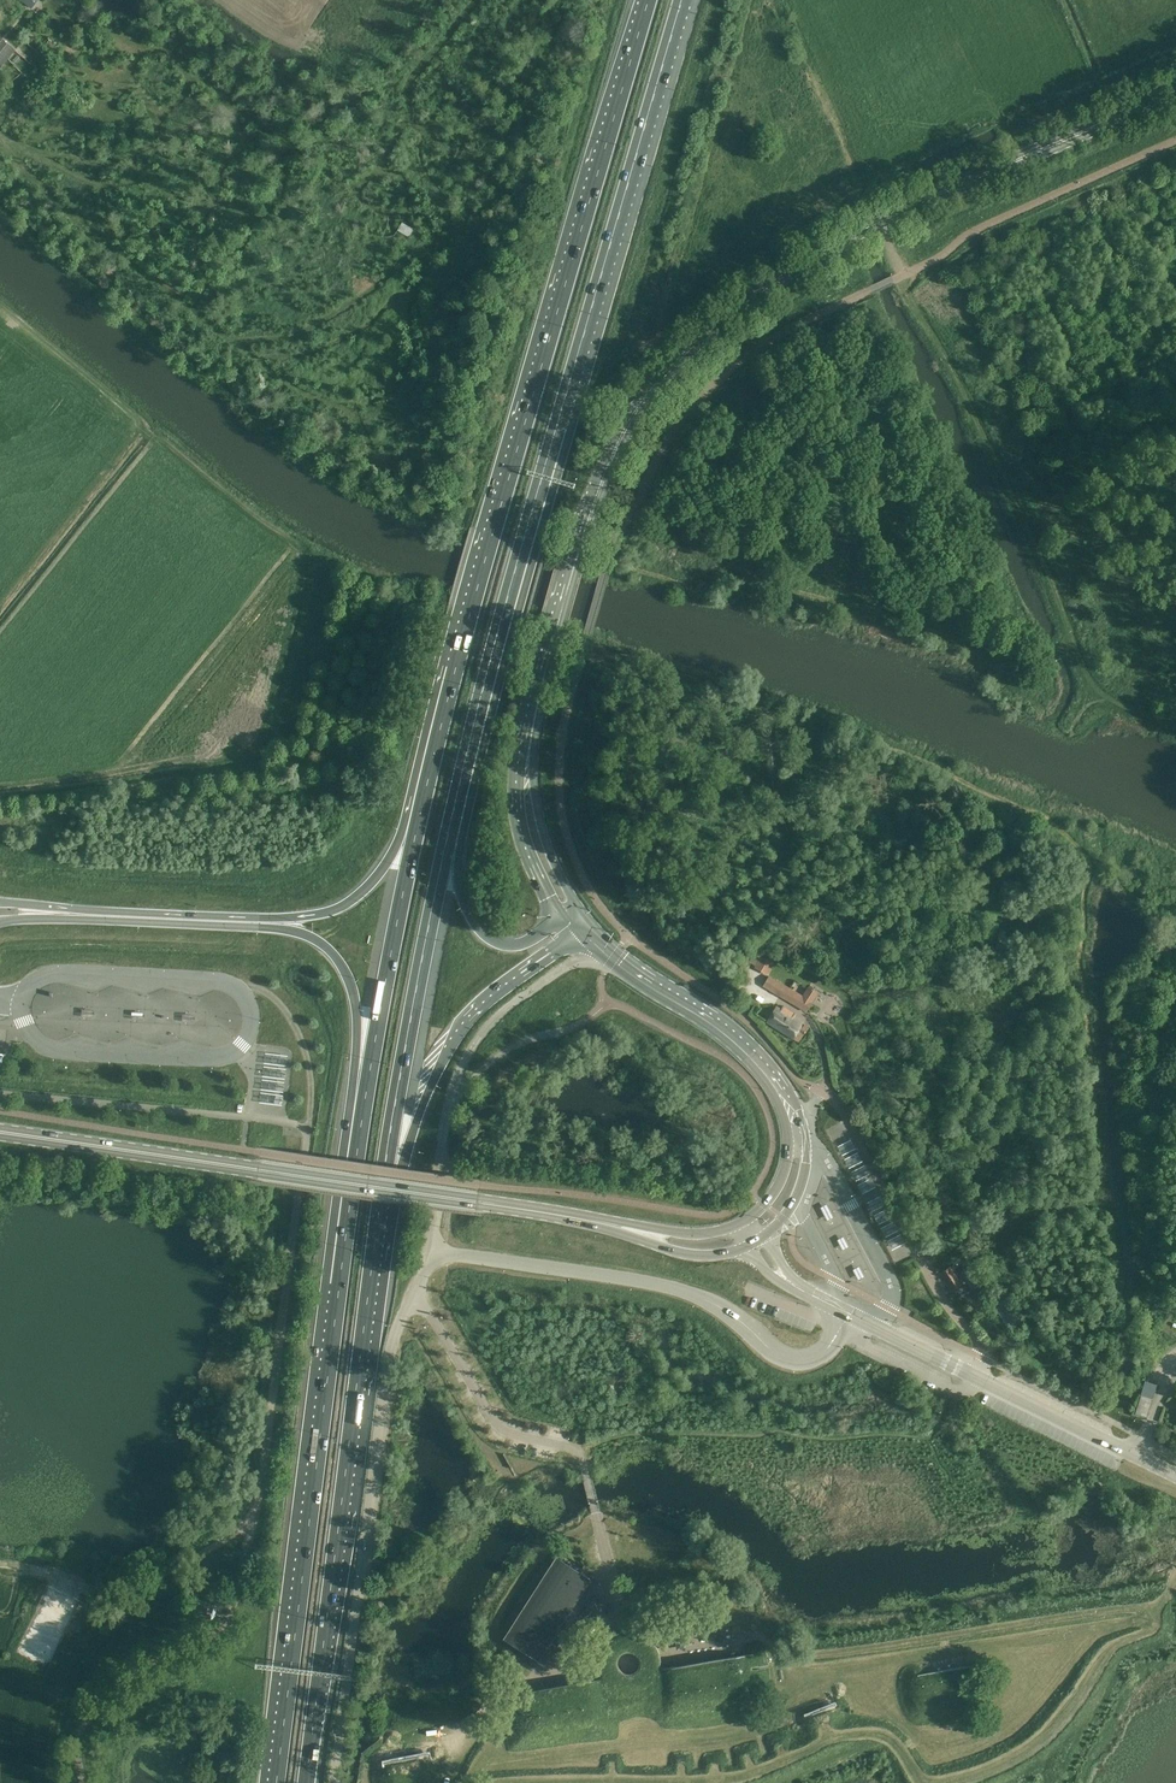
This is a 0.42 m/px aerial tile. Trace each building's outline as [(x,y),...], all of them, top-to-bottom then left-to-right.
[(32,10),(40,0),(20,0),(32,10)] [(0,38),(0,69),(16,51),(1,37),(0,38)] [(402,223),(397,231),(409,238),(414,229),(402,223)] [(788,987),(782,984),(769,976),(763,986),(806,1012),(819,993),(808,986),(802,996),(788,987)] [(773,1012),(772,1013),(767,1022),(794,1038),(799,1041),(808,1026),(789,1015),(791,1012),(783,1007),(781,1010),(776,1007),(773,1012)] [(950,1267),(940,1274),(952,1292),(959,1287),(962,1285),(967,1292),(971,1289),(972,1290),(986,1279),(976,1265),(962,1274),(961,1271),(955,1263),(950,1267)] [(1007,1302),(997,1309),(1009,1328),(1020,1321),(1008,1304),(1007,1302)] [(970,1307),(966,1311),(969,1316),(974,1313),(970,1307)] [(1145,1382),(1141,1395),(1153,1398),(1156,1385),(1145,1382)] [(591,1580),(556,1558),(504,1639),(539,1661),(591,1580)] [(208,1600),(202,1599),(199,1611),(206,1613),(208,1600)] [(757,1660),(663,1674),(662,1676),(758,1662),(757,1660)] [(973,1668),(919,1677),(920,1679),(973,1670),(973,1668)] [(603,1684),(603,1682),(497,1697),(497,1699),(603,1684)] [(834,1708),(803,1719),(803,1720),(835,1709),(834,1708)] [(429,1756),(387,1765),(387,1767),(430,1757),(429,1756)]
